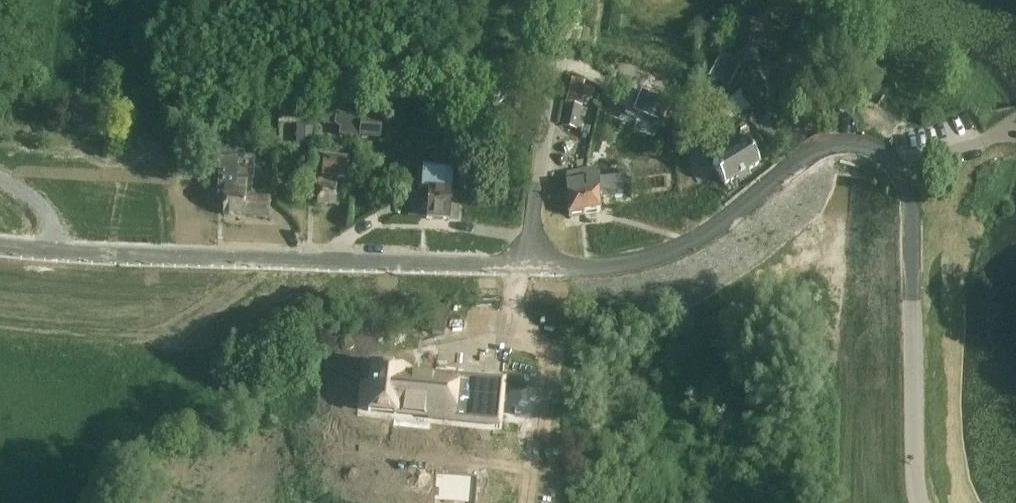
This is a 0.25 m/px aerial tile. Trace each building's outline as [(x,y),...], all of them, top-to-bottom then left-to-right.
[(740,66),(720,56),(708,78),(728,88),(740,66)] [(567,105),(578,108),(581,98),(591,101),(593,91),(584,89),(585,83),(574,80),(567,105)] [(869,100),(863,98),(865,88),(863,88),(861,99),(878,104),(885,94),(883,94),(878,102),(873,101),(869,100)] [(665,99),(641,90),(633,111),(657,120),(665,99)] [(563,127),(574,129),(578,108),(567,105),(563,127)] [(358,135),(360,114),(323,110),(321,124),(347,126),(346,133),(358,135)] [(277,112),(277,125),(310,125),(310,112),(277,112)] [(382,120),(363,118),(362,133),(381,135),(382,120)] [(431,128),(430,153),(445,153),(445,128),(431,128)] [(728,157),(713,166),(726,186),(758,165),(746,145),(744,146),(737,137),(721,147),(728,157)] [(253,160),(237,159),(218,158),(217,193),(224,194),(223,214),(244,215),(245,189),(252,189),(253,160)] [(353,181),(355,165),(324,161),(322,179),(319,178),(317,204),(335,205),(336,179),(353,181)] [(868,167),(851,161),(850,164),(866,171),(868,167)] [(585,173),(582,184),(585,214),(600,213),(597,172),(585,173)] [(582,184),(585,173),(565,174),(569,215),(585,214),(582,184)] [(450,221),(451,193),(452,179),(429,178),(427,220),(450,221)] [(503,382),(457,377),(400,371),(401,369),(374,366),(369,410),(396,413),(396,408),(431,412),(430,417),(498,424),(503,382)]
